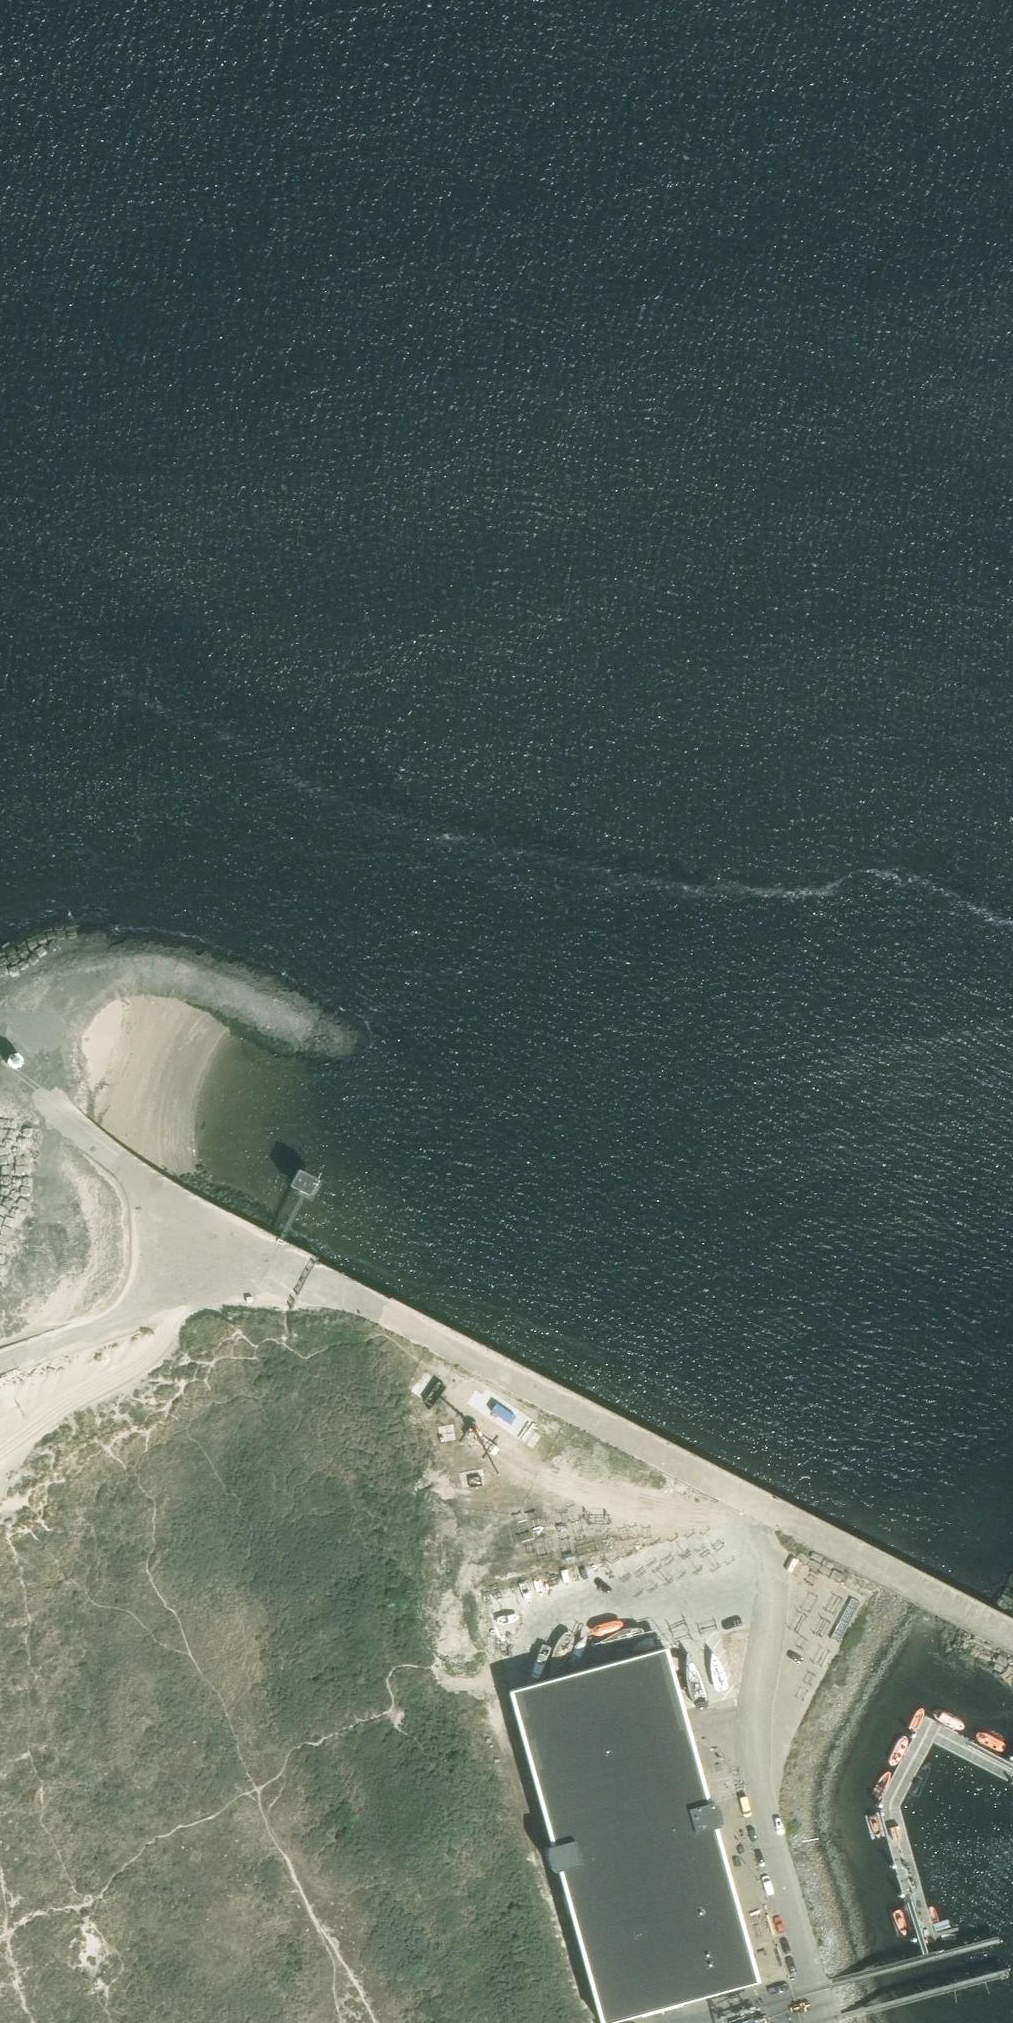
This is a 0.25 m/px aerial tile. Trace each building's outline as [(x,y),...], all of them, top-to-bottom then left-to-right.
[(23,1058),(17,1052),(9,1054),(7,1061),(12,1068),(20,1066),(23,1058)] [(290,1185),(297,1189),(302,1191),(309,1195),(316,1180),(317,1178),(298,1169),(290,1185)] [(412,1391),(423,1399),(436,1379),(425,1372),(412,1391)] [(757,1981),(714,1826),(719,1825),(719,1821),(719,1819),(719,1817),(719,1813),(718,1812),(718,1810),(716,1806),(714,1803),(713,1801),(712,1800),(707,1801),(665,1647),(508,1690),(600,2022),(601,2022),(757,1981)] [(713,2022),(740,2022),(736,2010),(711,2017),(713,2022)]
